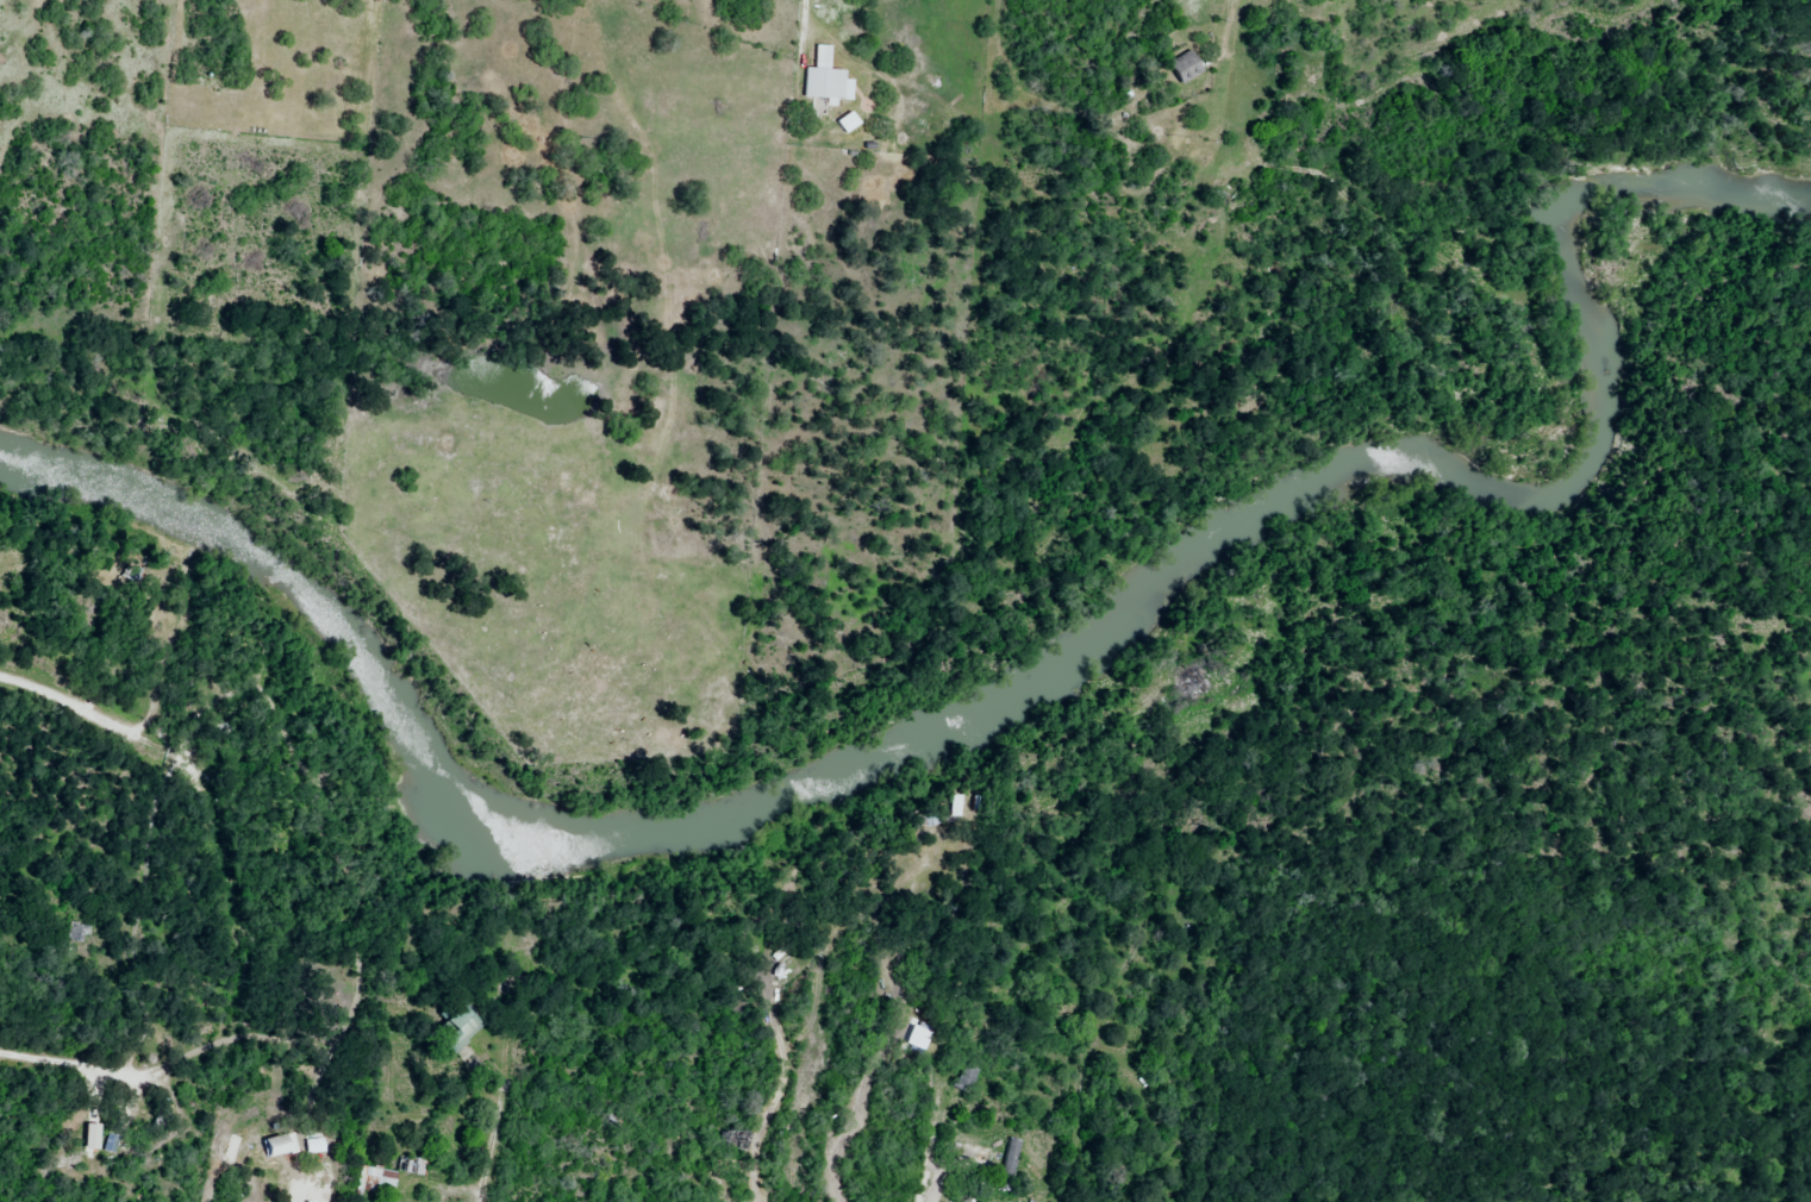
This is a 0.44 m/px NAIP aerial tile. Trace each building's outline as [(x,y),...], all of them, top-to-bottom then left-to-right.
[(1182,85),(1204,73),(1194,51),(1171,62),(1182,85)] [(846,102),(847,71),(806,69),(805,100),(846,102)] [(1191,698),(1212,694),(1209,673),(1187,676),(1191,698)] [(484,1024),(463,1005),(436,1036),(458,1054),(484,1024)] [(970,1095),(980,1068),(964,1063),(955,1090),(970,1095)] [(467,1126),(449,1120),(441,1144),(460,1150),(467,1126)] [(298,1152),(294,1134),(267,1140),(271,1159),(298,1152)] [(426,1163),(409,1159),(406,1172),(422,1176),(426,1163)]
